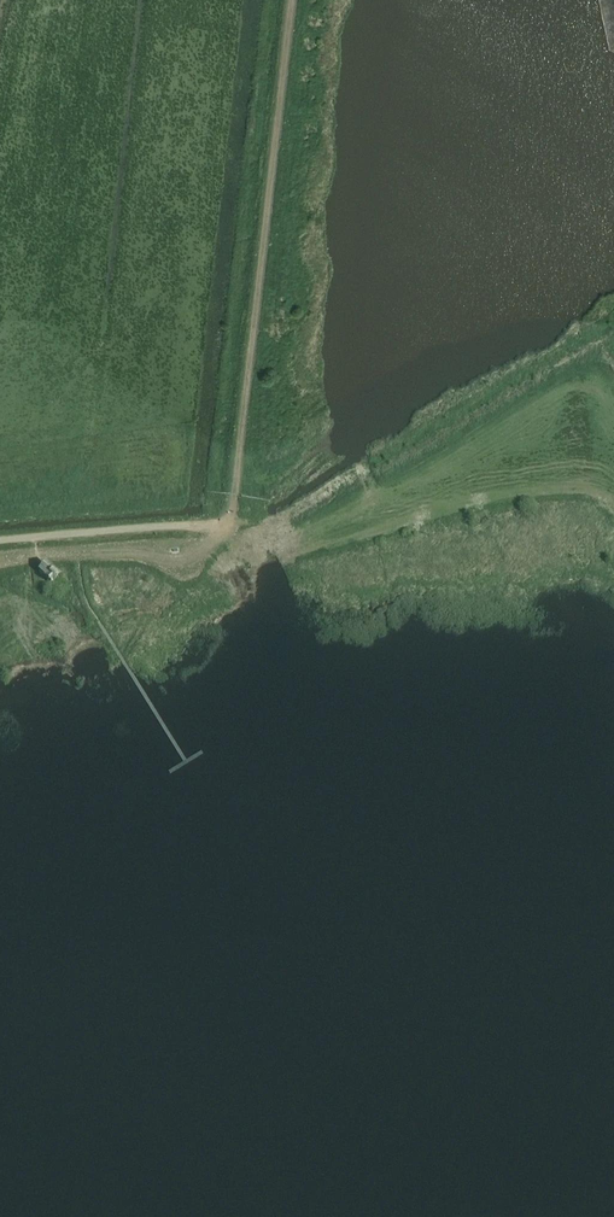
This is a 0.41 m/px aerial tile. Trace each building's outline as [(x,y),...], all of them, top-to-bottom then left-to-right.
[(59,581),(43,568),(36,576),(52,589),(59,581)]
